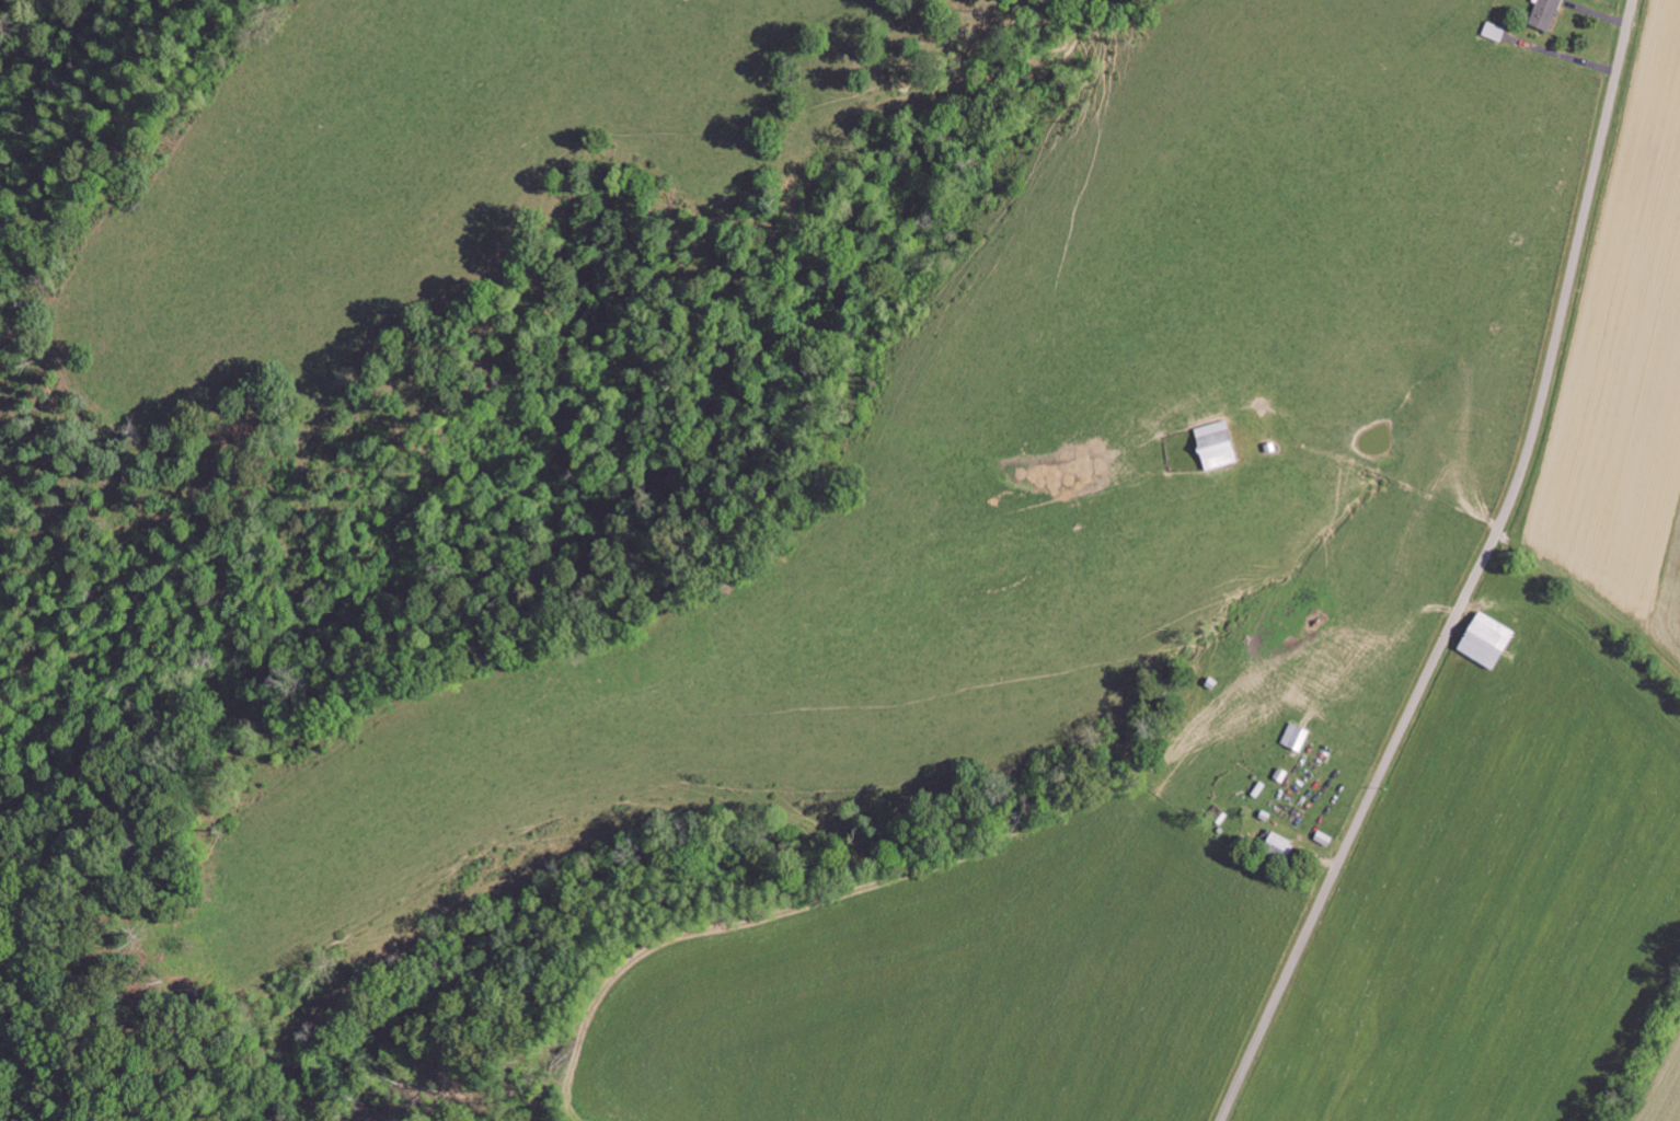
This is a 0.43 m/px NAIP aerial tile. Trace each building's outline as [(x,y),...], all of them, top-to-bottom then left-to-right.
[(1531,22),(1551,30),(1563,0),(1540,0),(1531,22)] [(1240,461),(1229,419),(1196,427),(1207,470),(1240,461)] [(1519,632),(1483,611),(1460,649),(1496,670),(1519,632)] [(1311,730),(1290,721),(1281,743),(1301,751),(1311,730)] [(1292,839),(1272,832),(1266,850),(1286,857),(1292,839)]
